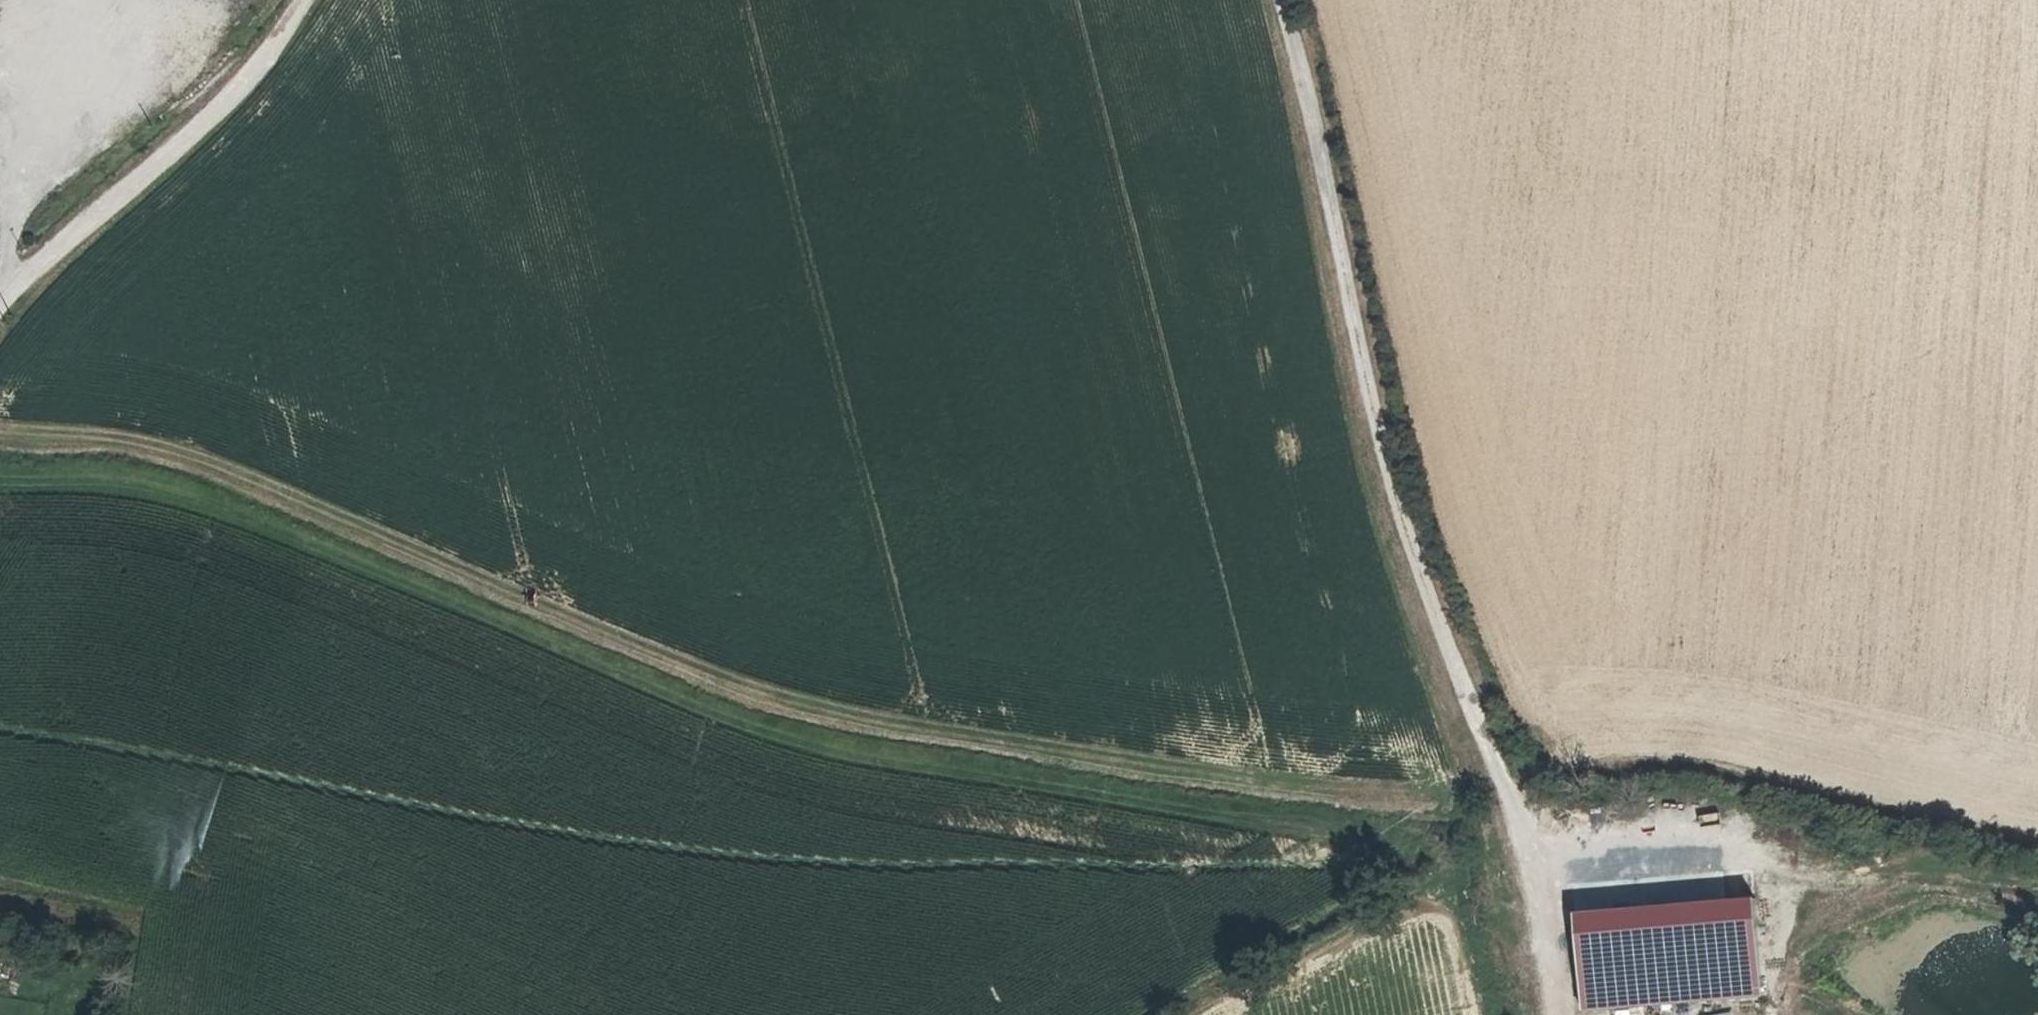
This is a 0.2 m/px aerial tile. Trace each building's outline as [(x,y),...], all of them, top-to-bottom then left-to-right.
[(1749,896),(1571,911),(1580,1010),(1757,994),(1749,896)]
